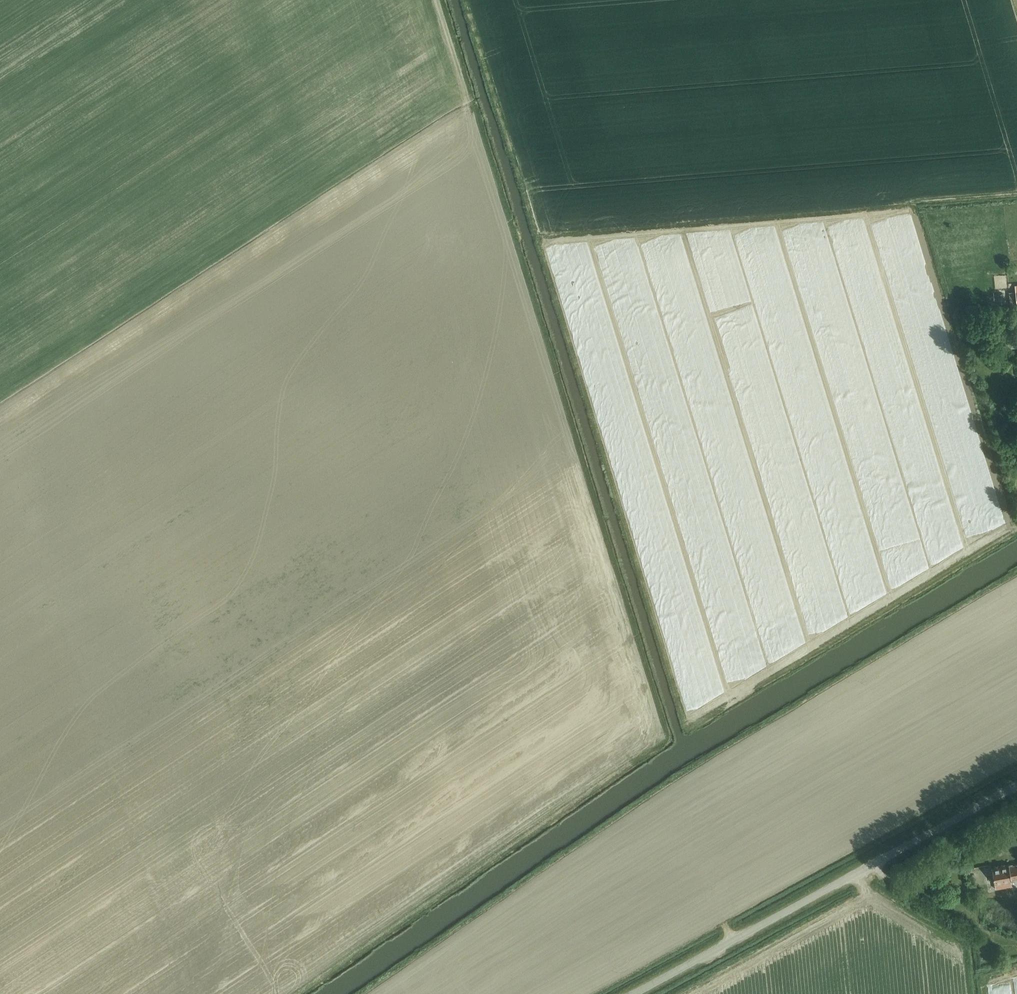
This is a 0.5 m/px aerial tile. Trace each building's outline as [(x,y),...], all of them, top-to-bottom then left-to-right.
[(995,883),(1012,880),(1012,878),(1016,877),(1016,864),(1009,865),(1009,863),(992,867),(995,883)]
